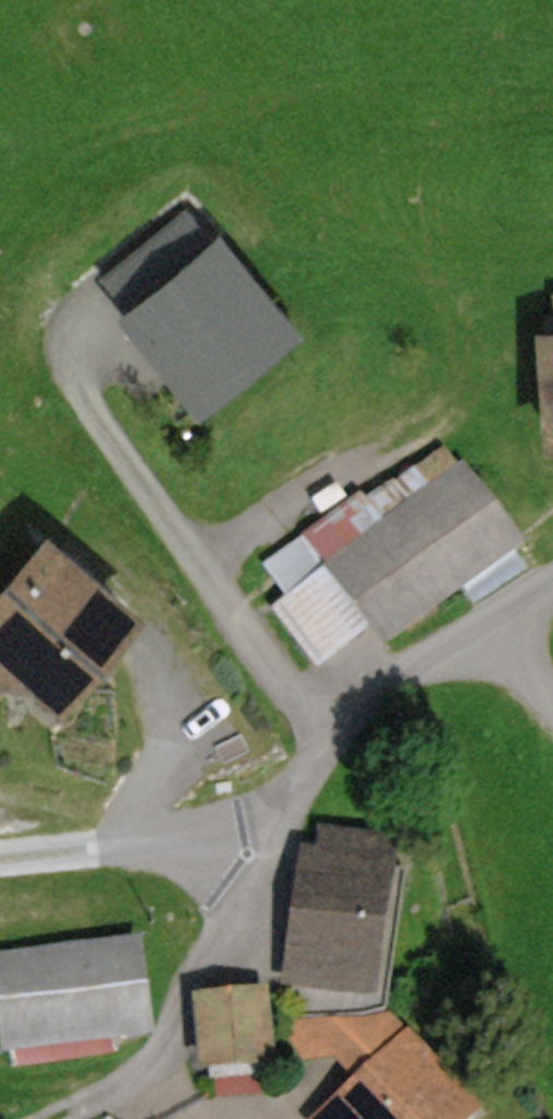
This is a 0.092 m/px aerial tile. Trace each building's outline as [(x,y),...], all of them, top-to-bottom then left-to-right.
[(122,286),(189,241),(170,212),(103,257),(122,286)] [(302,323),(217,223),(118,307),(202,407),(302,323)] [(539,323),(544,436),(552,435),(552,322),(539,323)] [(531,541),(459,443),(271,579),(343,678),(531,541)] [(48,522),(0,577),(0,662),(58,712),(148,607),(48,522)] [(413,836),(321,825),(303,977),(395,988),(413,836)] [(140,938),(0,957),(0,1004),(7,1054),(154,1033),(140,938)] [(281,985),(206,994),(216,1074),(291,1065),(281,985)] [(514,1115),(397,1009),(306,1014),(314,1056),(354,1066),(381,1083),(343,1118),(510,1118),(514,1115)]
